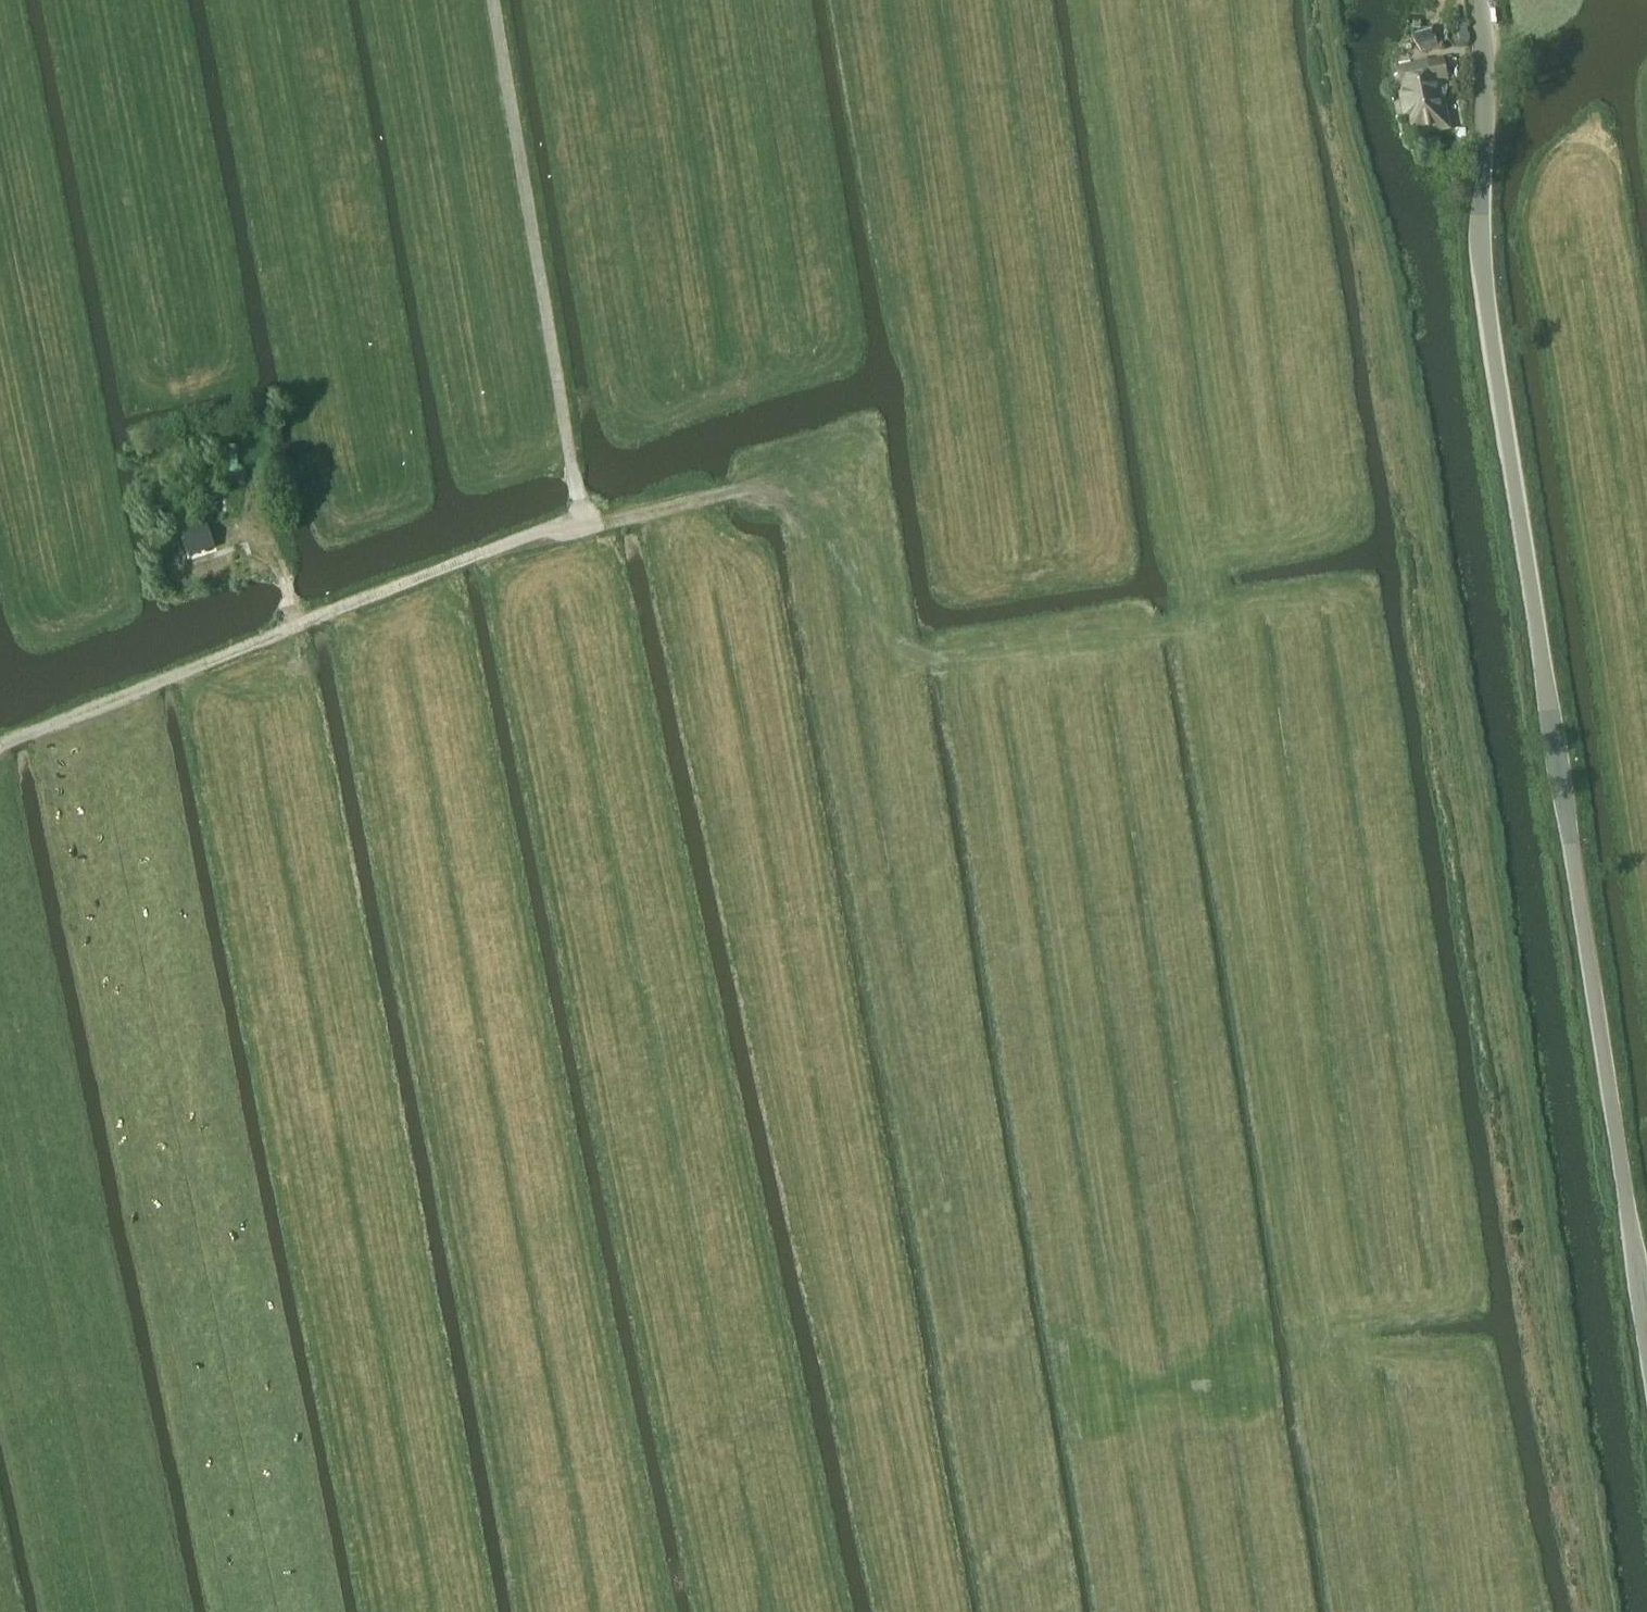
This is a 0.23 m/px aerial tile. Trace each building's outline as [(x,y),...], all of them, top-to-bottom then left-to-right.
[(1441,49),(1432,32),(1423,33),(1411,41),(1421,56),(1435,53),(1441,49)] [(1402,92),(1409,127),(1430,122),(1425,87),(1446,83),(1442,63),(1398,72),(1402,92)]
